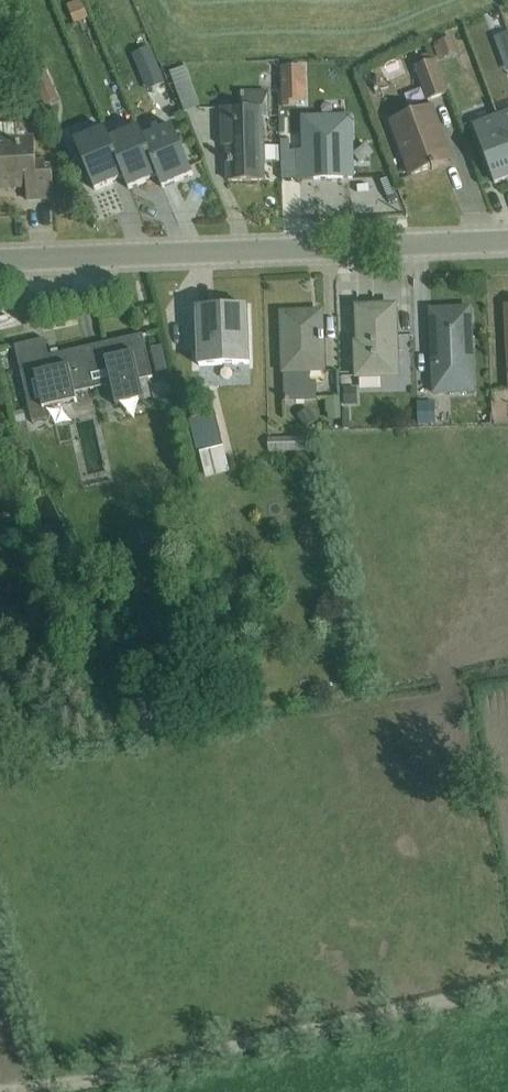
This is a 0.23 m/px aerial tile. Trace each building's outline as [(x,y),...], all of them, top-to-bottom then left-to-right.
[(495,38),(507,73),(507,34),(495,38)] [(439,44),(434,46),(439,58),(443,56),(456,52),(451,37),(438,42),(439,44)] [(156,45),(139,49),(150,87),(166,83),(156,45)] [(428,104),(448,96),(435,62),(415,70),(428,104)] [(186,70),(171,75),(185,114),(201,109),(186,70)] [(263,122),(270,122),(270,92),(238,92),(239,110),(221,110),(222,149),(228,149),(229,183),(264,183),(263,122)] [(452,163),(431,108),(391,123),(412,178),(431,171),(432,173),(438,170),(437,169),(452,163)] [(507,147),(507,111),(497,115),(507,147)] [(497,115),(472,124),(495,186),(507,181),(507,147),(497,115)] [(350,116),(301,118),(301,121),(297,121),(299,182),(353,180),(350,116)] [(53,176),(46,177),(46,162),(36,162),(35,139),(26,140),(26,135),(17,136),(18,140),(16,140),(15,126),(0,126),(0,191),(27,190),(28,203),(54,202),(53,176)] [(152,163),(158,179),(163,190),(193,177),(173,128),(143,140),(152,163)] [(118,163),(124,181),(129,192),(158,179),(152,163),(143,140),(138,130),(109,142),(118,163)] [(118,163),(109,142),(104,131),(75,144),(95,193),(124,181),(118,163)] [(354,343),(354,381),(397,381),(395,308),(358,309),(359,343),(354,343)] [(198,311),(200,368),(249,366),(247,309),(198,311)] [(431,312),(435,397),(474,395),(470,310),(431,312)] [(299,314),(282,315),(286,408),(295,408),(295,403),(317,402),(317,383),(310,383),(310,379),(322,379),(322,374),(324,374),(322,327),(324,327),(324,311),(308,311),(308,313),(299,313),(299,314)] [(93,391),(112,387),(117,408),(145,402),(140,382),(153,380),(143,337),(102,346),(108,370),(90,374),(85,350),(84,351),(93,391)] [(93,391),(84,351),(49,358),(45,341),(15,348),(33,425),(48,422),(45,412),(78,404),(76,395),(93,391)] [(90,374),(108,370),(102,346),(85,350),(90,374)] [(206,479),(230,474),(207,382),(195,385),(200,406),(187,408),(199,455),(200,455),(206,479)] [(358,390),(344,390),(344,408),(358,407),(358,390)] [(328,422),(341,421),(340,398),(327,399),(327,401),(326,401),(326,414),(328,414),(328,422)] [(318,423),(309,409),(297,416),(306,430),(318,423)] [(268,454),(305,453),(304,438),(268,439),(268,454)]
